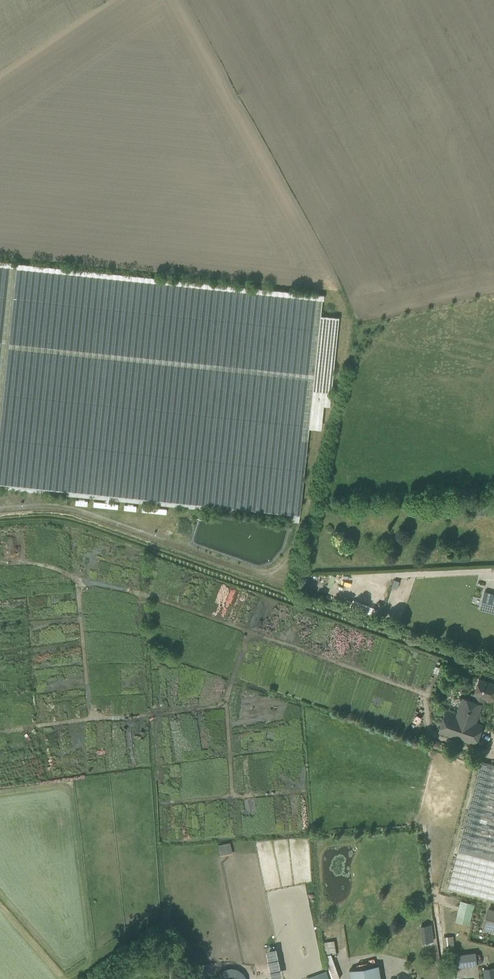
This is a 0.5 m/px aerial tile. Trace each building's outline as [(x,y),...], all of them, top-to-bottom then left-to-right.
[(272,521),(299,523),(308,428),(321,429),(323,405),(329,406),(338,318),(320,316),(322,295),(153,278),(0,262),(0,489),(273,517),(272,521)] [(488,506),(475,506),(475,515),(489,514),(488,506)] [(493,612),(493,594),(484,592),(480,608),(493,612)] [(439,731),(477,744),(483,725),(475,723),(484,698),(493,701),(493,684),(480,680),(476,695),(478,696),(476,702),(462,697),(456,715),(446,711),(439,731)] [(493,900),(493,765),(482,761),(448,888),(493,900)] [(230,842),(217,844),(219,853),(231,851),(230,842)] [(456,922),(470,925),(475,904),(461,901),(456,922)] [(493,931),(493,910),(488,909),(483,928),(493,931)] [(432,924),(421,925),(422,932),(432,931),(432,924)] [(334,940),(323,941),(325,953),(336,952),(334,940)] [(276,970),(274,959),(278,958),(275,948),(267,950),(272,971),(276,970)] [(458,954),(459,967),(476,964),(475,952),(458,954)] [(333,978),(337,978),(340,978),(331,954),(325,956),(333,978)] [(351,978),(381,978),(379,965),(349,970),(351,978)] [(485,978),(493,978),(493,968),(484,969),(485,978)]
